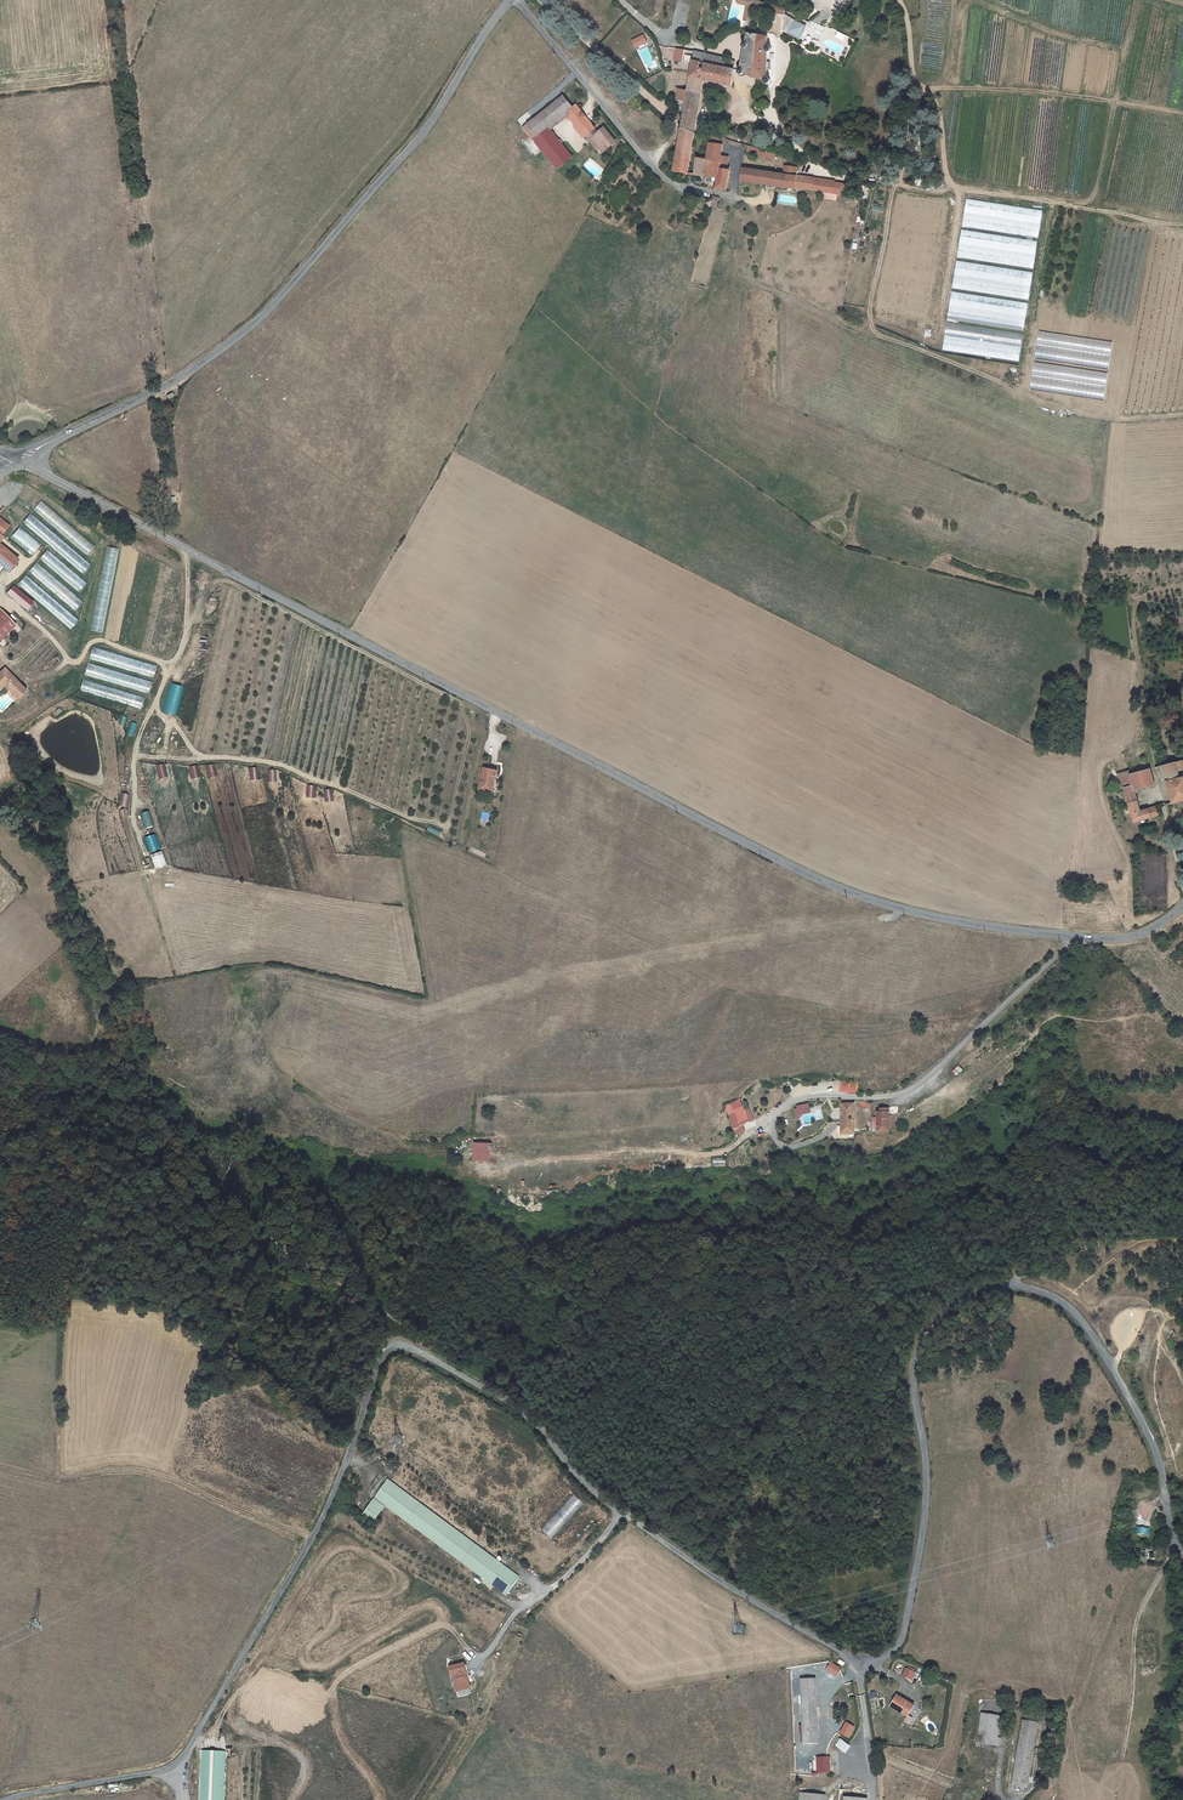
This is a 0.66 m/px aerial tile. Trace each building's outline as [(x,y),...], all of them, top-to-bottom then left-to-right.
[(752,0),(745,0),(744,5),(749,6),(746,21),(751,22),(755,1),(752,0)] [(806,26),(785,15),(783,30),(799,39),(806,26)] [(745,48),(740,69),(739,70),(738,71),(738,72),(738,73),(739,74),(740,74),(741,74),(743,73),(764,81),(764,82),(765,83),(766,83),(767,83),(768,83),(769,82),(769,81),(769,80),(768,79),(767,79),(768,52),(769,52),(770,51),(770,50),(770,49),(770,48),(769,47),(768,47),(766,48),(768,37),(748,33),(746,43),(745,43),(743,44),(742,46),(742,47),(743,48),(744,48),(745,48)] [(684,50),(676,48),(674,59),(682,61),(684,50)] [(704,54),(695,52),(693,61),(702,63),(704,54)] [(704,54),(702,63),(724,68),(726,59),(704,54)] [(704,81),(731,86),(734,70),(724,68),(702,63),(693,61),(692,64),(687,92),(686,102),(683,117),(697,119),(704,81)] [(679,90),(678,101),(686,102),(687,92),(679,90)] [(581,130),(590,123),(576,105),(572,108),(563,97),(528,125),(537,137),(548,128),(567,113),(581,130)] [(697,119),(683,117),(683,119),(682,119),(681,119),(681,120),(681,121),(682,121),(682,122),(681,127),(695,133),(697,119)] [(593,130),(594,129),(590,123),(581,130),(589,140),(591,138),(600,148),(612,138),(604,128),(597,134),(593,130)] [(528,125),(523,129),(532,140),(534,139),(537,137),(528,125)] [(680,127),(679,128),(679,129),(680,130),(680,135),(674,171),(688,174),(695,133),(681,127),(680,127)] [(537,137),(534,139),(558,169),(572,157),(548,128),(537,137)] [(723,146),(724,139),(711,136),(710,143),(723,146)] [(589,140),(597,151),(600,148),(591,138),(589,140)] [(723,146),(710,143),(707,160),(721,162),(721,157),(723,146)] [(720,165),(721,162),(707,160),(697,158),(694,175),(718,178),(720,165)] [(727,166),(720,165),(718,178),(715,189),(726,191),(728,180),(729,170),(726,170),(727,166)] [(741,182),(757,184),(759,171),(743,168),(741,182)] [(789,175),(797,176),(798,169),(790,168),(789,175)] [(789,175),(759,171),(757,184),(777,187),(796,189),(797,177),(797,176),(789,175)] [(797,177),(796,189),(801,190),(821,193),(830,194),(833,195),(834,184),(820,182),(821,181),(797,177)] [(846,186),(834,184),(833,195),(844,196),(846,186)] [(1039,237),(1042,209),(966,199),(962,227),(1039,237)] [(1034,267),(1037,240),(961,230),(958,257),(1034,267)] [(956,261),(952,288),(1029,299),(1033,271),(956,261)] [(1024,329),(1028,302),(951,292),(947,320),(1024,329)] [(1020,360),(1023,332),(946,323),(943,351),(1020,360)] [(41,500),(33,510),(87,554),(95,545),(41,500)] [(31,513),(23,522),(83,573),(91,563),(31,513)] [(0,518),(0,542),(4,538),(1,535),(9,525),(0,518)] [(11,537),(31,555),(40,545),(20,527),(11,537)] [(7,572),(18,560),(0,544),(0,566),(7,572)] [(47,549),(39,558),(79,592),(87,583),(47,549)] [(28,571),(75,611),(83,601),(37,562),(28,571)] [(26,574),(18,584),(71,629),(79,620),(26,574)] [(15,625),(0,609),(0,639),(15,625)] [(157,665),(93,647),(91,653),(96,654),(94,661),(153,677),(157,665)] [(84,677),(149,691),(152,679),(87,664),(84,677)] [(0,672),(0,688),(4,685),(5,684),(6,686),(5,687),(13,696),(22,688),(5,668),(0,672)] [(141,707),(144,696),(82,680),(79,691),(141,707)] [(164,713),(177,715),(182,685),(169,683),(164,713)] [(25,691),(22,688),(13,696),(16,699),(25,691)] [(130,722),(127,735),(133,736),(135,723),(130,722)] [(1182,761),(1163,766),(1173,803),(1177,802),(1178,808),(1182,807),(1182,777),(1180,778),(1178,771),(1182,770),(1182,764),(1182,761)] [(159,779),(169,776),(165,763),(155,766),(159,779)] [(209,777),(217,775),(214,764),(206,765),(209,777)] [(198,778),(198,765),(190,766),(190,778),(198,778)] [(250,768),(251,780),(259,779),(258,767),(250,768)] [(480,790),(490,793),(493,781),(495,781),(498,771),(484,768),(480,790)] [(1110,769),(1115,791),(1125,789),(1132,787),(1129,775),(1130,775),(1129,771),(1117,774),(1115,768),(1110,769)] [(268,770),(268,782),(277,782),(276,769),(268,770)] [(1125,789),(1134,821),(1134,822),(1151,817),(1149,809),(1140,811),(1135,792),(1134,790),(1137,789),(1154,785),(1150,769),(1149,770),(1130,775),(1129,775),(1132,787),(1125,789)] [(306,785),(306,797),(315,797),(315,785),(306,785)] [(119,805),(125,806),(128,794),(122,793),(119,805)] [(1149,809),(1151,817),(1160,815),(1158,807),(1149,809)] [(858,1093),(858,1083),(839,1082),(838,1092),(858,1093)] [(820,1085),(813,1085),(812,1093),(821,1093),(820,1085)] [(754,1121),(750,1107),(743,1109),(741,1100),(725,1104),(734,1135),(745,1132),(743,1124),(754,1121)] [(808,1104),(796,1107),(798,1113),(809,1110),(808,1104)] [(842,1120),(842,1133),(855,1132),(855,1128),(853,1106),(853,1104),(841,1104),(841,1108),(831,1109),(831,1121),(842,1120)] [(853,1106),(855,1128),(862,1127),(861,1123),(861,1120),(858,1120),(857,1106),(853,1106)] [(877,1117),(878,1131),(890,1130),(889,1115),(888,1112),(886,1112),(886,1109),(880,1109),(880,1112),(877,1112),(877,1117)] [(811,1114),(802,1117),(804,1126),(811,1124),(810,1121),(821,1118),(819,1111),(815,1112),(816,1115),(811,1116),(811,1114)] [(896,1115),(889,1115),(890,1130),(897,1126),(896,1115)] [(491,1161),(491,1142),(473,1142),(473,1161),(491,1161)] [(376,1496),(502,1590),(508,1582),(513,1586),(519,1579),(387,1481),(376,1496)] [(556,1533),(583,1503),(574,1495),(547,1525),(556,1533)] [(373,1500),(361,1515),(372,1524),(384,1508),(373,1500)] [(1138,1525),(1137,1534),(1147,1535),(1149,1526),(1138,1525)] [(1152,1549),(1146,1548),(1145,1554),(1151,1555),(1155,1556),(1156,1549),(1152,1549)] [(502,1590),(507,1594),(513,1586),(508,1582),(502,1590)] [(456,1681),(458,1691),(470,1688),(465,1663),(450,1667),(453,1682),(456,1681)] [(837,1666),(834,1664),(829,1671),(837,1676),(840,1671),(836,1668),(837,1666)] [(913,1680),(917,1671),(906,1667),(902,1676),(913,1680)] [(803,1743),(818,1743),(816,1679),(801,1679),(803,1743)] [(914,1706),(897,1695),(890,1706),(900,1712),(900,1711),(908,1715),(914,1706)] [(1002,1717),(982,1714),(978,1742),(999,1746),(1000,1738),(998,1738),(1002,1717)] [(1027,1788),(1038,1723),(1023,1720),(1012,1786),(1027,1788)] [(848,1746),(839,1738),(836,1742),(839,1744),(837,1746),(844,1752),(848,1746)] [(226,1752),(205,1750),(202,1799),(223,1799),(226,1752)] [(830,1760),(829,1757),(817,1758),(817,1760),(819,1760),(819,1773),(828,1773),(827,1760),(830,1760)]
